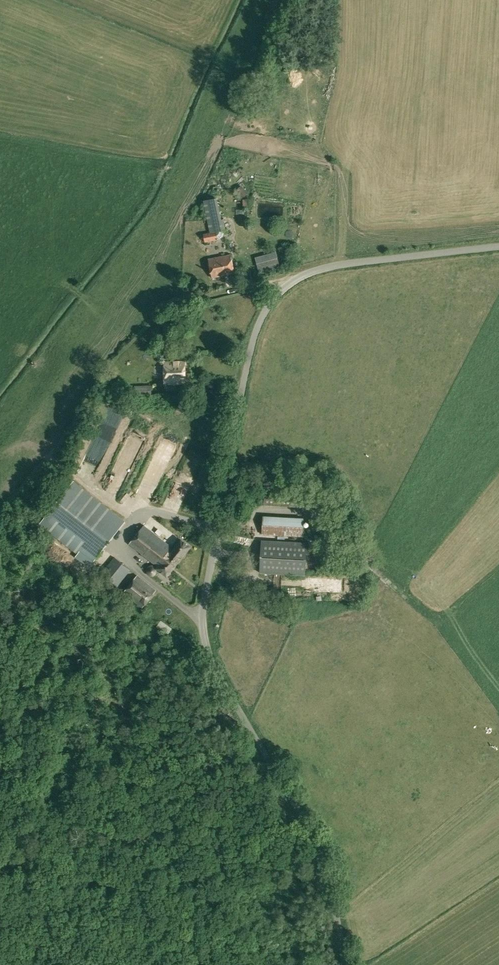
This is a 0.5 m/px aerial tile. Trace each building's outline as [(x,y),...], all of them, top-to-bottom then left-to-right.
[(248,194),(244,188),(237,193),(241,198),(248,194)] [(203,233),(205,243),(214,241),(214,239),(218,239),(218,238),(219,238),(220,237),(221,237),(222,236),(222,235),(223,234),(223,233),(223,232),(224,231),(223,230),(226,230),(224,219),(221,220),(217,198),(203,200),(209,232),(203,233)] [(276,252),(255,257),(259,274),(280,268),(276,252)] [(208,259),(212,278),(234,273),(230,254),(208,259)] [(164,362),(164,384),(185,383),(184,361),(164,362)] [(135,385),(135,395),(152,395),(152,385),(135,385)] [(148,452),(154,435),(143,431),(136,449),(133,448),(125,468),(134,472),(143,450),(148,452)] [(193,465),(191,470),(202,476),(205,471),(193,465)] [(51,531),(78,552),(75,556),(88,567),(91,563),(123,523),(83,492),(84,491),(73,481),(41,522),(51,531)] [(135,509),(137,502),(124,500),(123,507),(135,509)] [(262,534),(302,536),(303,518),(263,516),(262,534)] [(157,568),(167,576),(190,547),(181,540),(174,549),(144,525),(129,544),(158,567),(157,568)] [(260,572),(305,574),(307,542),(262,540),(260,572)] [(94,582),(110,595),(131,570),(114,557),(94,582)] [(151,576),(152,576),(153,576),(154,576),(155,575),(156,575),(156,574),(157,573),(157,572),(157,571),(157,570),(157,569),(156,568),(156,567),(155,567),(155,566),(154,566),(153,566),(153,565),(152,565),(151,565),(150,566),(149,566),(148,567),(147,567),(147,568),(147,569),(146,569),(146,570),(146,571),(146,572),(147,573),(147,574),(148,575),(149,575),(149,576),(150,576),(151,576)] [(123,593),(142,609),(156,590),(138,575),(123,593)]
